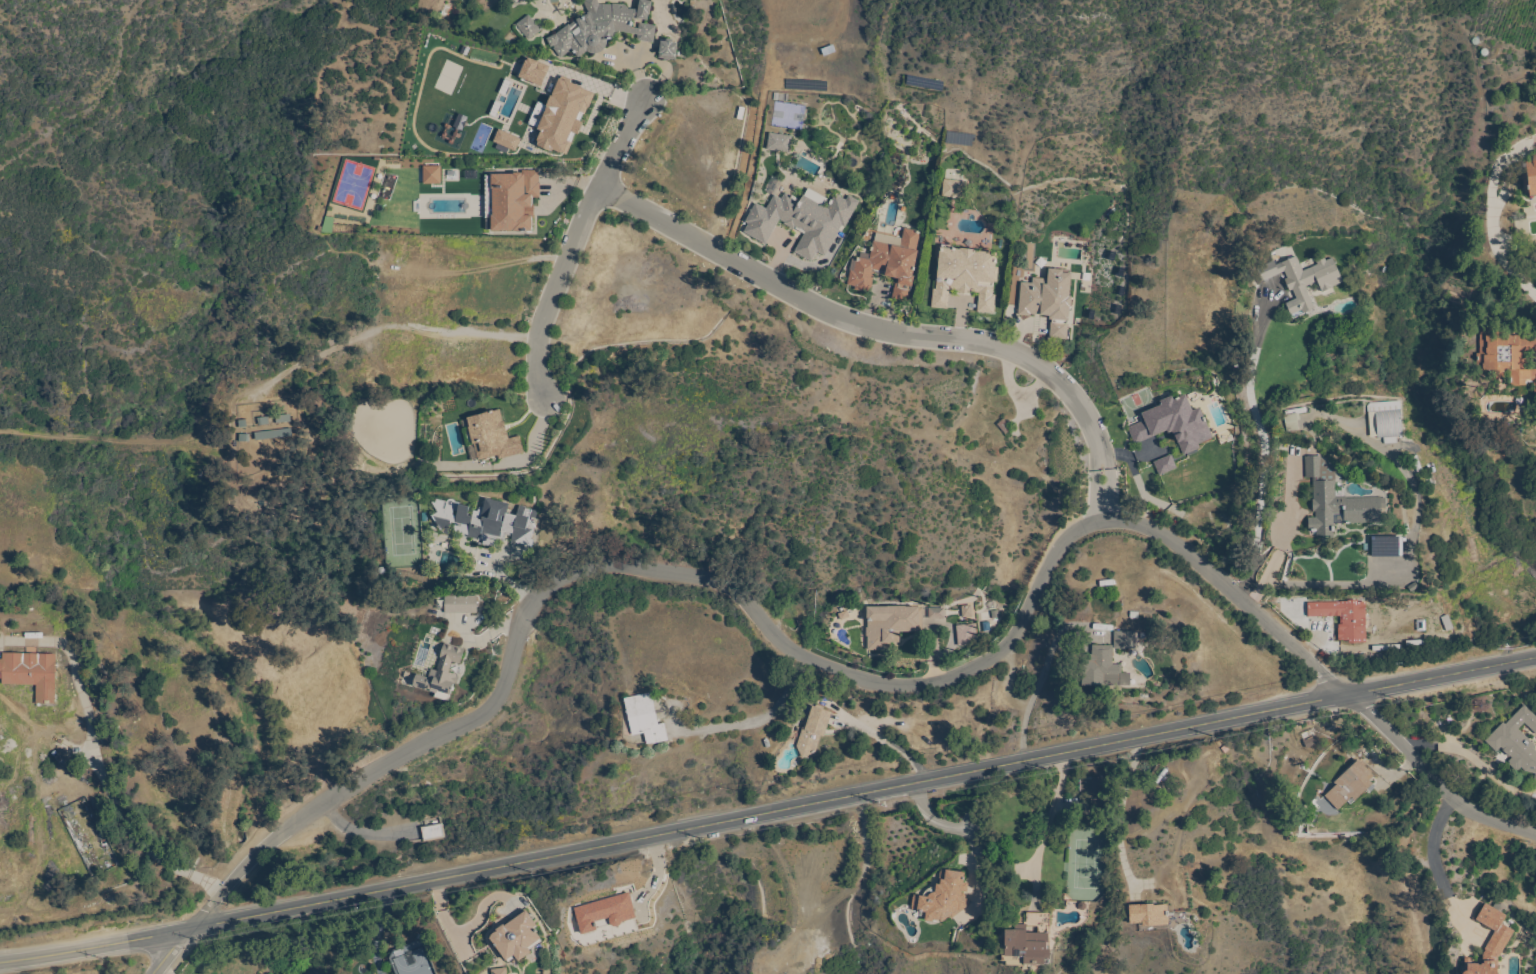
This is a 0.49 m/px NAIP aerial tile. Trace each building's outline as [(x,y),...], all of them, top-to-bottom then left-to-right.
[(583,1),(585,0),(597,0),(599,4),(624,5),(628,9),(639,10),(639,7),(638,7),(638,4),(639,1),(640,0),(643,0),(652,2),(650,14),(649,14),(648,20),(633,18),(631,27),(638,28),(639,23),(656,26),(653,43),(636,40),(637,35),(617,31),(616,39),(607,40),(607,43),(606,47),(603,50),(600,52),(595,54),(590,53),(587,52),(578,58),(572,50),(560,58),(553,49),(555,48),(553,46),(551,47),(547,39),(557,34),(569,25),(576,20),(576,19),(588,13),(583,1)] [(541,31),(529,40),(517,24),(529,15),(541,31)] [(676,60),(670,59),(670,60),(664,60),(665,59),(659,58),(661,41),(666,42),(667,39),(674,40),(673,43),(678,43),(676,60)] [(547,65),(524,58),(518,79),(541,86),(547,65)] [(593,93),(557,79),(546,106),(536,102),(527,125),(539,129),(533,143),(564,155),(573,134),(577,135),(593,93)] [(519,138),(497,129),(492,142),(514,151),(519,138)] [(767,150),(770,133),(792,136),(790,153),(767,150)] [(1534,156),(1535,154),(1535,196),(1530,197),(1529,194),(1525,195),(1522,173),(1527,172),(1526,162),(1533,161),(1533,160),(1533,158),(1534,156)] [(421,167),(422,184),(440,184),(439,166),(421,167)] [(531,231),(531,198),(538,198),(538,172),(490,173),(491,231),(531,231)] [(942,197),(944,179),(967,182),(965,199),(942,197)] [(845,228),(842,226),(825,256),(817,252),(812,262),(794,252),(804,234),(795,229),(796,228),(795,228),(794,230),(784,224),(785,222),(780,219),(766,244),(744,232),(749,224),(745,222),(756,203),(767,209),(774,195),(782,199),(785,193),(792,196),(792,195),(797,198),(796,199),(800,202),(803,195),(827,209),(835,194),(846,200),(849,195),(860,201),(845,228)] [(902,239),(904,229),(921,232),(917,251),(918,251),(913,276),(914,276),(911,294),(912,294),(910,303),(909,302),(909,303),(892,300),(897,278),(885,276),(886,275),(875,273),(871,293),(855,290),(856,287),(848,285),(851,271),(850,271),(852,259),(856,260),(857,258),(869,260),(873,241),(875,242),(876,233),(902,239)] [(932,308),(933,289),(936,289),(940,248),(941,248),(941,245),(953,246),(952,249),(960,250),(960,248),(977,250),(977,251),(997,253),(996,267),(999,267),(997,283),(994,282),(993,295),(996,295),(995,306),(995,313),(994,313),(994,314),(978,312),(979,293),(971,292),(971,296),(957,294),(958,291),(950,290),(948,309),(932,308)] [(1344,282),(1333,287),(1333,288),(1323,293),(1317,282),(1305,287),(1315,308),(1312,309),(1312,311),(1308,313),(1306,312),(1304,313),(1305,314),(1293,319),(1290,313),(1288,312),(1287,308),(1287,306),(1286,304),(1297,299),(1293,290),(1290,291),(1289,289),(1287,288),(1285,285),(1286,283),(1285,280),(1288,278),(1285,271),(1263,282),(1257,269),(1274,261),(1276,265),(1296,256),(1303,271),(1317,265),(1316,261),(1325,257),(1326,261),(1333,258),(1344,282)] [(1021,283),(1032,284),(1033,278),(1048,279),(1049,269),(1070,270),(1070,274),(1072,274),(1070,297),(1072,297),(1071,307),(1070,307),(1069,321),(1068,321),(1068,323),(1069,323),(1067,340),(1050,338),(1051,322),(1052,322),(1053,320),(1049,320),(1050,316),(1031,314),(1030,316),(1018,315),(1021,283)] [(1235,280),(1225,279),(1225,301),(1234,301),(1235,280)] [(1534,338),(1535,338),(1535,351),(1526,352),(1526,370),(1535,370),(1535,400),(1534,400),(1534,382),(1527,382),(1527,385),(1526,385),(1526,386),(1519,386),(1510,387),(1510,372),(1507,372),(1507,373),(1504,373),(1505,378),(1496,379),(1496,373),(1493,373),(1493,370),(1477,371),(1476,354),(1480,354),(1480,328),(1510,328),(1510,336),(1520,335),(1520,338),(1526,338),(1526,339),(1534,338)] [(1162,405),(1160,401),(1173,396),(1174,400),(1186,395),(1193,411),(1201,408),(1213,438),(1198,444),(1200,448),(1184,455),(1179,443),(1178,443),(1173,431),(1169,433),(1168,431),(1135,444),(1128,428),(1145,421),(1142,414),(1162,405)] [(1369,412),(1368,412),(1367,404),(1400,401),(1403,437),(1397,437),(1398,443),(1384,444),(1384,438),(1378,439),(1378,437),(1371,438),(1369,412)] [(1287,433),(1284,416),(1286,415),(1285,411),(1306,408),(1306,413),(1299,414),(1300,420),(1297,421),(1299,431),(1287,433)] [(499,460),(498,456),(479,461),(475,444),(473,445),(473,444),(468,445),(464,429),(470,428),(468,418),(483,414),(482,413),(494,410),(494,412),(500,410),(503,422),(505,422),(509,439),(520,436),(524,453),(499,460)] [(288,415),(274,417),(275,423),(289,422),(288,415)] [(256,441),(255,433),(292,429),(293,437),(256,441)] [(1160,476),(1154,463),(1172,455),(1177,468),(1160,476)] [(1305,457),(1322,456),(1322,461),(1323,461),(1323,478),(1306,478),(1305,457)] [(1336,481),(1336,497),(1346,497),(1346,499),(1380,498),(1381,523),(1344,524),(1344,514),(1334,515),(1334,536),(1317,537),(1317,532),(1309,532),(1308,518),(1316,518),(1316,512),(1313,512),(1313,500),(1314,500),(1313,482),(1336,481)] [(510,504),(508,514),(517,516),(519,506),(526,507),(526,509),(538,512),(536,519),(530,517),(529,519),(532,524),(534,523),(536,526),(534,527),(531,540),(533,540),(532,546),(514,543),(510,545),(512,537),(505,535),(504,541),(498,540),(497,547),(483,544),(484,541),(468,537),(469,535),(454,532),(455,523),(451,522),(448,534),(443,533),(432,516),(438,513),(432,502),(436,503),(437,500),(447,502),(448,501),(449,500),(451,499),(453,500),(454,501),(455,503),(460,503),(459,505),(470,507),(468,516),(473,517),(474,511),(478,512),(479,510),(484,511),(486,499),(510,504)] [(1372,559),(1372,537),(1404,537),(1404,559),(1372,559)] [(445,614),(445,596),(477,596),(478,613),(445,614)] [(1349,643),(1349,641),(1339,641),(1339,639),(1338,639),(1338,625),(1341,625),(1341,616),(1308,617),(1308,604),(1341,603),(1341,602),(1349,602),(1349,601),(1358,601),(1358,602),(1366,602),(1366,643),(1349,643)] [(868,650),(868,637),(866,637),(866,628),(868,628),(868,621),(867,621),(867,608),(888,608),(888,607),(906,607),(906,608),(923,608),(923,631),(919,631),(919,632),(900,632),(900,643),(891,643),(891,651),(868,650)] [(1115,649),(1115,631),(1136,632),(1136,639),(1137,639),(1137,643),(1136,643),(1135,649),(1115,649)] [(465,650),(460,664),(452,662),(449,673),(458,676),(457,677),(459,678),(457,684),(455,683),(453,688),(454,688),(453,691),(452,691),(449,702),(432,696),(433,692),(413,686),(417,675),(429,678),(432,669),(437,671),(445,643),(465,650)] [(1113,646),(1112,665),(1122,665),(1122,674),(1131,674),(1130,686),(1104,685),(1104,687),(1082,686),(1083,669),(1083,660),(1090,660),(1090,655),(1092,655),(1092,646),(1113,646)] [(3,679),(0,679),(0,660),(3,660),(3,654),(56,655),(56,705),(36,704),(36,685),(2,685),(3,679)] [(624,699),(651,693),(658,725),(665,724),(668,740),(647,745),(645,733),(633,736),(624,699)] [(796,746),(810,706),(816,708),(817,705),(823,707),(822,710),(832,713),(824,737),(821,736),(815,753),(802,759),(797,747),(796,746)] [(1525,705),(1535,716),(1535,734),(1524,723),(1518,729),(1535,746),(1533,749),(1535,752),(1535,782),(1534,781),(1535,775),(1525,771),(1521,768),(1518,771),(1516,770),(1515,771),(1509,764),(1510,763),(1509,762),(1512,758),(1510,757),(1509,757),(1503,751),(1503,750),(1501,748),(1496,752),(1485,741),(1503,723),(1505,724),(1525,705)] [(1359,760),(1361,763),(1363,761),(1366,765),(1365,766),(1368,769),(1369,768),(1373,772),(1371,774),(1375,777),(1370,782),(1373,784),(1351,805),(1347,802),(1338,811),(1325,797),(1336,785),(1334,783),(1359,760)] [(1080,777),(1105,778),(1105,812),(1091,812),(1091,806),(1087,806),(1087,798),(1080,798),(1080,777)] [(442,823),(445,838),(423,843),(420,828),(442,823)] [(963,872),(938,870),(935,896),(912,894),(910,910),(924,911),(924,910),(962,914),(965,883),(962,883),(963,872)] [(1089,902),(1088,911),(1066,910),(1067,901),(1089,902)] [(1497,966),(1497,973),(1463,973),(1464,972),(1465,970),(1465,959),(1471,959),(1471,964),(1478,964),(1478,966),(1482,966),(1482,964),(1484,964),(1484,955),(1487,946),(1495,932),(1476,920),(1486,904),(1507,916),(1502,924),(1514,932),(1499,957),(1498,957),(1498,966),(1497,966)] [(1131,907),(1153,906),(1153,907),(1166,906),(1167,917),(1170,917),(1171,927),(1145,929),(1145,926),(1132,927),(1131,907)] [(527,911),(537,926),(536,926),(537,927),(534,929),(541,939),(542,941),(530,950),(532,953),(519,962),(516,957),(508,963),(507,961),(506,961),(491,939),(492,936),(494,933),(498,932),(496,930),(504,925),(505,926),(527,911)] [(1050,914),(1050,926),(1047,926),(1047,933),(1049,933),(1048,943),(1047,943),(1047,947),(1049,947),(1049,950),(1050,950),(1050,960),(1049,960),(1049,964),(1037,963),(1037,966),(1031,966),(1031,964),(1025,963),(1024,966),(1006,966),(1006,963),(1003,963),(1003,962),(1002,961),(1002,951),(1000,951),(1000,946),(1005,946),(1005,936),(1006,936),(1006,930),(1015,930),(1015,925),(1026,925),(1027,913),(1050,914)] [(400,947),(403,955),(392,958),(398,973),(433,973),(422,940),(400,947)]
